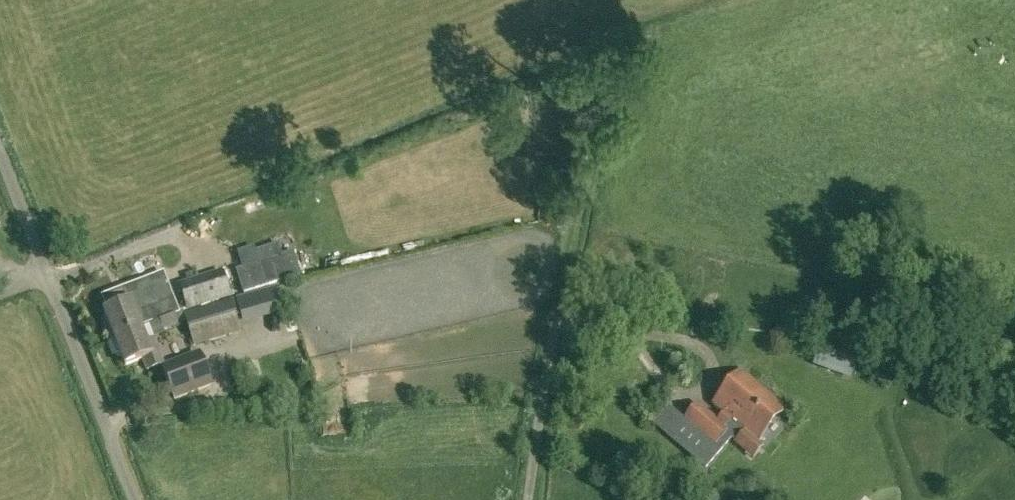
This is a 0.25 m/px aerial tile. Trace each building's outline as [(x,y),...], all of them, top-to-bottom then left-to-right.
[(243,294),(301,274),(293,250),(282,254),(278,242),(255,250),(254,245),(237,251),(242,267),(235,269),(243,294)] [(178,285),(185,310),(230,297),(222,271),(178,285)] [(139,299),(128,302),(102,312),(113,340),(140,328),(151,324),(148,316),(175,305),(165,279),(136,290),(139,299)] [(230,297),(185,310),(174,313),(179,325),(185,323),(193,348),(242,332),(230,297)] [(174,315),(158,321),(162,332),(178,326),(174,315)] [(163,363),(162,362),(160,363),(150,338),(145,340),(140,328),(113,340),(114,343),(111,344),(115,355),(119,354),(124,367),(142,360),(146,370),(163,363)] [(823,336),(812,366),(850,380),(861,350),(823,336)] [(200,359),(163,374),(173,400),(210,385),(200,359)] [(729,439),(735,443),(744,432),(758,444),(786,411),(741,372),(713,406),(723,415),(717,422),(697,404),(668,438),(704,469),(729,439)]
